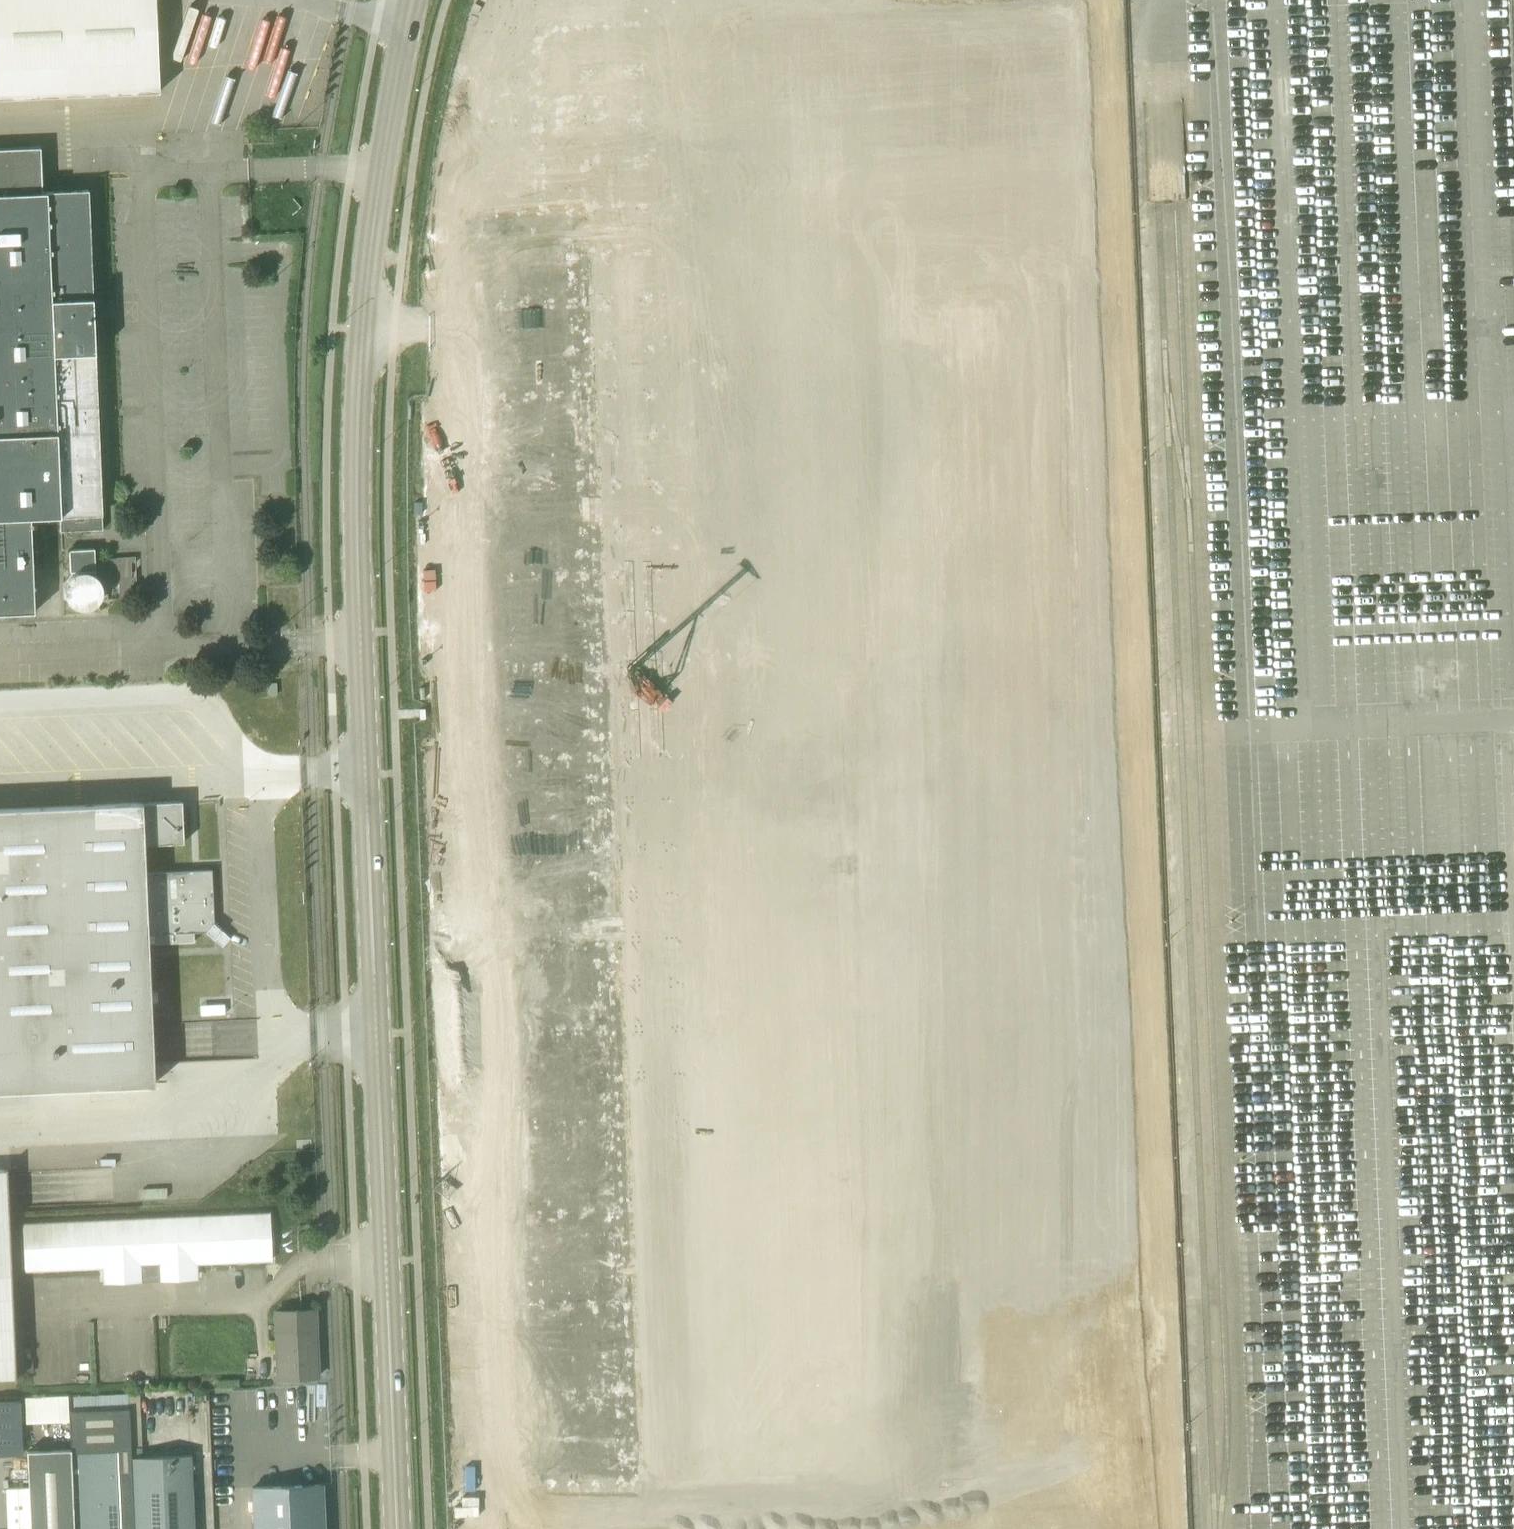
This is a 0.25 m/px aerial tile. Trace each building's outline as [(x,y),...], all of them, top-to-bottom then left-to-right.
[(159,91),(155,0),(0,0),(0,97),(159,91)] [(34,611),(30,518),(59,517),(60,532),(103,530),(88,190),(16,193),(14,149),(0,150),(0,612),(34,611)] [(633,155),(536,158),(538,227),(635,224),(633,155)] [(71,572),(87,571),(95,571),(94,549),(70,550),(71,572)] [(91,573),(87,572),(83,572),(79,572),(76,574),(72,576),(70,578),(68,582),(66,585),(65,589),(66,593),(67,597),(68,600),(71,603),(74,606),(77,607),(81,608),(85,609),(89,608),(92,607),(96,605),(98,602),(100,599),(102,595),(102,591),(102,587),(101,584),(100,580),(97,577),(94,575),(91,573)] [(154,1085),(148,934),(153,934),(154,944),(194,942),(194,932),(206,932),(214,939),(222,931),(214,923),(211,870),(145,873),(144,845),(183,843),(182,801),(102,805),(100,775),(95,775),(94,764),(44,766),(44,777),(0,779),(0,804),(0,809),(0,1091),(154,1085)] [(16,1378),(9,1212),(7,1168),(0,1169),(0,1378),(16,1378)] [(23,1222),(25,1266),(102,1263),(103,1279),(143,1278),(143,1266),(158,1265),(158,1277),(199,1275),(198,1258),(272,1255),(270,1212),(23,1222)] [(315,1310),(301,1310),(275,1312),(278,1386),(318,1385),(315,1310)] [(71,1448),(74,1528),(134,1528),(132,1457),(129,1408),(69,1410),(71,1448)] [(71,1448),(27,1451),(31,1528),(74,1528),(71,1448)] [(132,1457),(134,1528),(195,1528),(191,1455),(132,1457)] [(322,1485),(253,1488),(255,1528),(324,1528),(322,1485)]
